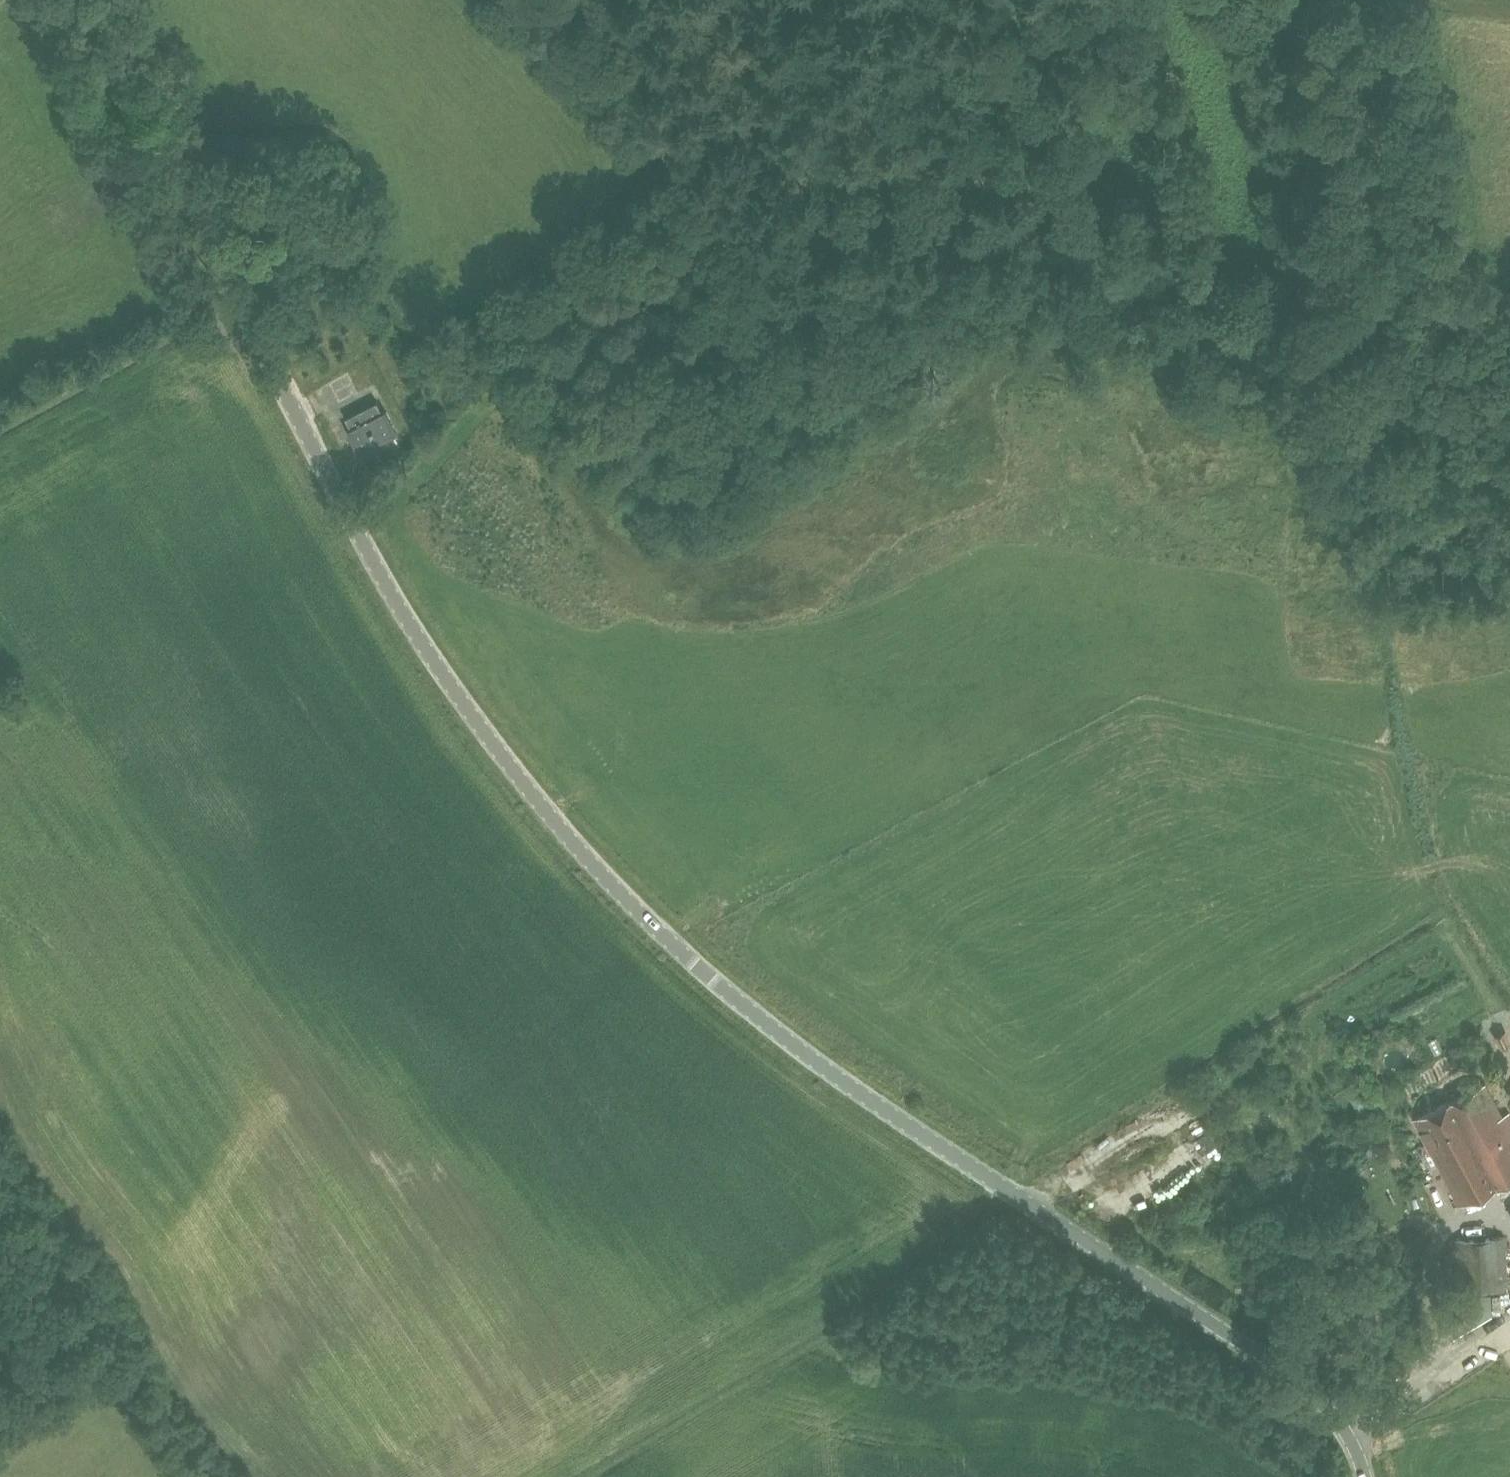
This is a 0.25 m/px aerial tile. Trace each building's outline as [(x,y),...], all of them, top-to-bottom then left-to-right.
[(396,430),(386,411),(385,412),(385,411),(383,412),(377,400),(346,417),(351,428),(350,429),(350,430),(349,430),(359,449),(360,449),(361,450),(396,432),(395,431),(396,430)] [(395,531),(405,551),(414,546),(404,526),(395,531)] [(1212,1069),(1217,1078),(1230,1070),(1224,1062),(1212,1069)] [(1485,1082),(1414,1119),(1458,1205),(1509,1178),(1509,1113),(1509,1112),(1502,1116),(1485,1082)] [(1507,1291),(1504,1237),(1455,1241),(1458,1287),(1461,1286),(1461,1294),(1507,1291)] [(1451,1336),(1451,1337),(1490,1315),(1489,1296),(1454,1299),(1452,1322),(1441,1321),(1440,1335),(1451,1336)]
